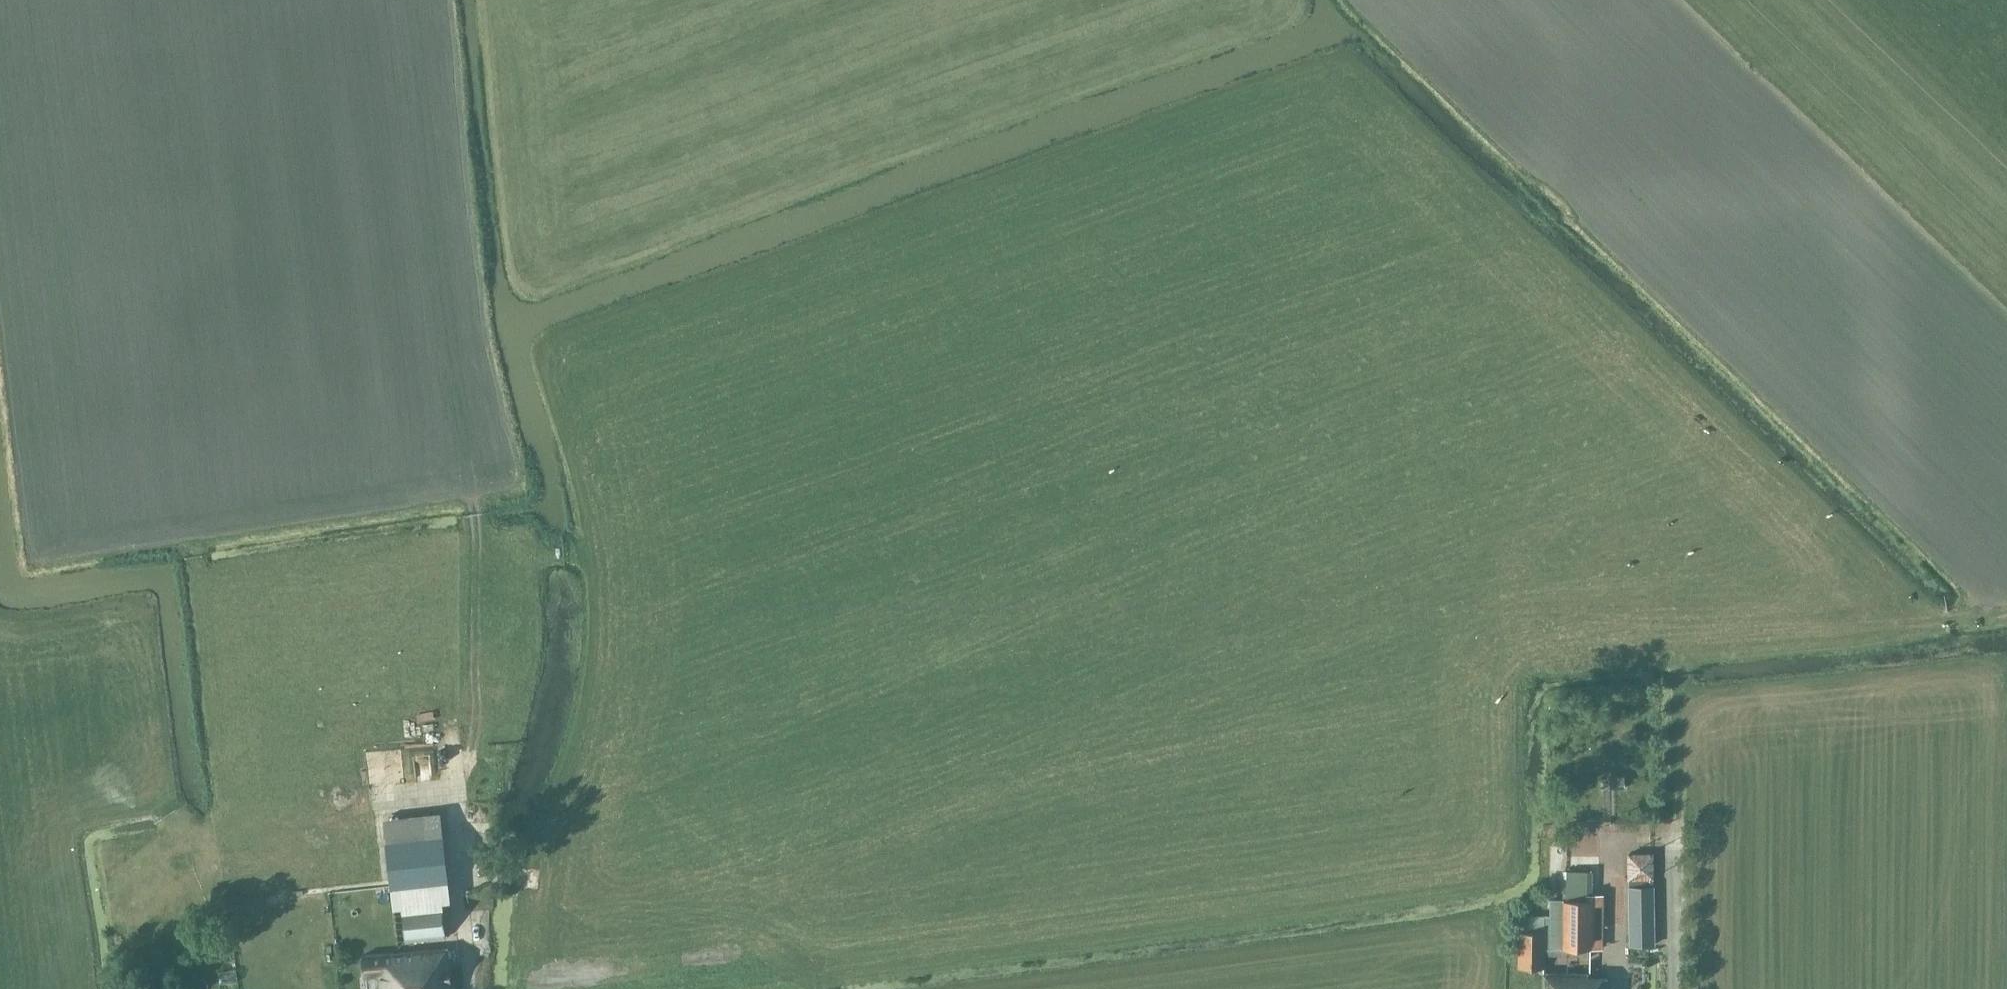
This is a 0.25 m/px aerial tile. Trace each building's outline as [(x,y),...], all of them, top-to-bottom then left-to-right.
[(1624,776),(1609,776),(1610,788),(1624,788),(1624,776)] [(1599,852),(1600,824),(1566,822),(1565,850),(1599,852)] [(446,938),(446,934),(443,902),(452,901),(450,881),(444,835),(386,842),(393,904),(394,914),(404,913),(407,942),(446,938)] [(1653,853),(1627,853),(1627,880),(1653,879),(1653,853)] [(1550,949),(1563,949),(1592,949),(1604,949),(1605,891),(1593,891),(1593,870),(1566,869),(1566,901),(1550,901),(1550,914),(1550,949)] [(1629,947),(1656,946),(1655,885),(1628,885),(1629,947)] [(488,913),(476,912),(476,933),(488,933),(488,913)] [(1518,914),(1518,932),(1517,969),(1544,969),(1544,949),(1550,949),(1550,914),(1545,914),(1518,914)] [(362,955),(364,981),(379,980),(380,988),(449,988),(452,988),(449,946),(362,955)] [(1542,988),(1609,988),(1609,977),(1588,977),(1588,972),(1543,972),(1542,988)]
